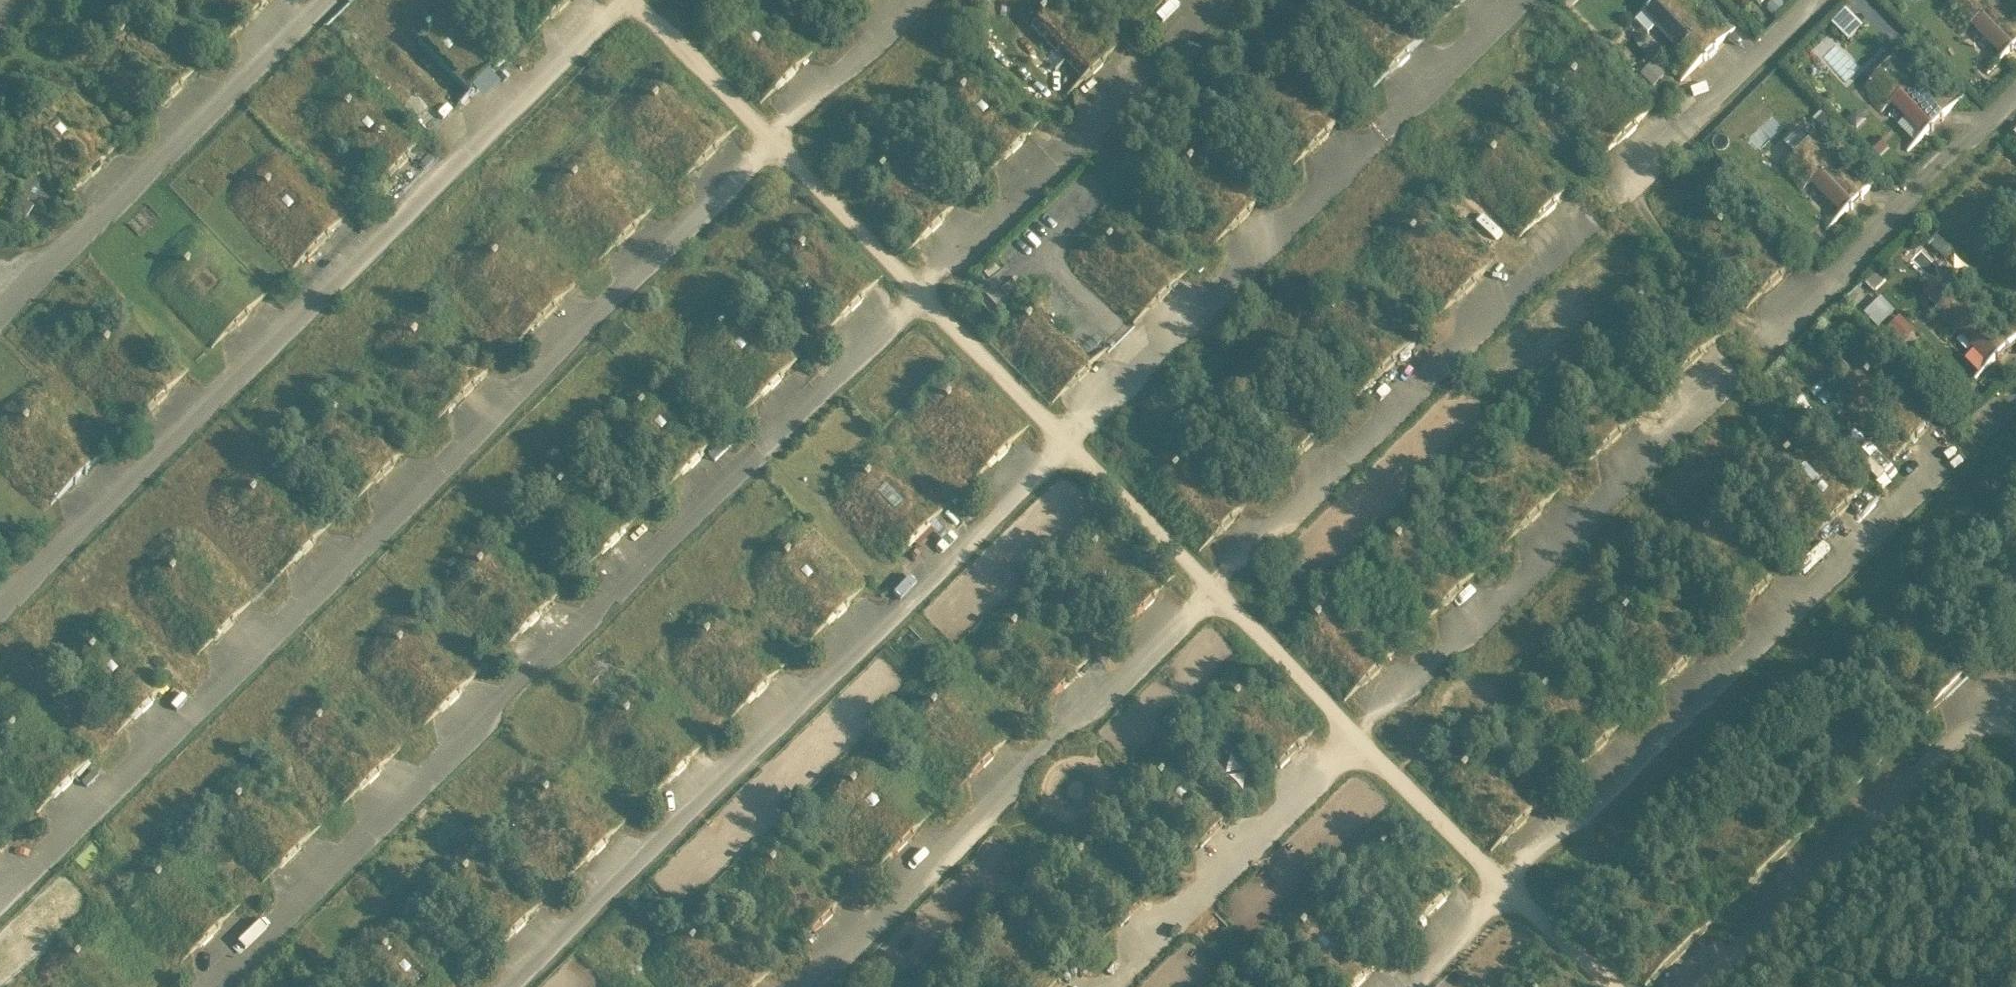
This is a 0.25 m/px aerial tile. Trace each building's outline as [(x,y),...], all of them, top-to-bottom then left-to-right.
[(551,16),(567,0),(535,0),(551,16)] [(858,9),(867,0),(849,0),(858,9)] [(1646,11),(1698,64),(1720,43),(1678,0),(1657,0),(1646,11)] [(1993,0),(1956,0),(1953,3),(2005,56),(2015,46),(2015,23),(1993,0)] [(1106,58),(1054,5),(1032,26),(1084,80),(1106,58)] [(1833,21),(1849,38),(1862,25),(1847,8),(1833,21)] [(492,74),(440,20),(418,42),(470,95),(492,74)] [(1045,77),(1053,70),(1020,35),(1012,43),(1045,77)] [(1652,60),(1640,73),(1654,86),(1666,73),(1652,60)] [(1947,113),(1895,60),(1873,81),(1925,135),(1947,113)] [(1026,137),(974,84),(952,105),(1004,158),(1026,137)] [(412,152),(360,99),(338,120),(390,174),(412,152)] [(53,107),(31,129),(83,182),(105,160),(53,107)] [(1866,192),(1814,139),(1792,160),(1845,213),(1866,192)] [(1559,200),(1507,147),(1486,168),(1538,221),(1559,200)] [(1252,208),(1200,155),(1179,176),(1231,229),(1252,208)] [(638,223),(586,170),(565,191),(617,245),(638,223)] [(331,231),(279,178),(257,199),(309,252),(331,231)] [(24,222),(32,203),(18,197),(10,216),(24,222)] [(1479,279),(1427,225),(1405,247),(1457,300),(1479,279)] [(1172,286),(1120,233),(1098,255),(1150,308),(1172,286)] [(558,302),(506,249),(484,270),(536,323),(558,302)] [(2013,342),(1961,288),(1939,310),(1976,348),(1966,357),(1981,372),(2013,342)] [(1882,295),(1865,312),(1880,327),(1897,311),(1882,295)] [(1092,365),(1040,312),(1018,333),(1070,386),(1092,365)] [(785,373),(733,320),(711,341),(763,394),(785,373)] [(1932,420),(1880,367),(1859,389),(1911,442),(1932,420)] [(1011,444),(959,390),(937,412),(989,465),(1011,444)] [(704,451),(652,398),(630,419),(682,473),(704,451)] [(90,467),(38,414),(16,435),(68,488),(90,467)] [(1852,499),(1800,446),(1778,467),(1830,520),(1852,499)] [(1882,479),(1893,468),(1875,451),(1864,462),(1882,479)] [(1238,515),(1186,461),(1164,483),(1216,536),(1238,515)] [(931,522),(879,469),(857,490),(909,544),(931,522)] [(624,530),(572,477),(550,498),(602,551),(624,530)] [(1464,585),(1412,532),(1391,554),(1443,607),(1464,585)] [(850,601),(798,548),(777,569),(829,622),(850,601)] [(858,572),(846,575),(850,591),(862,587),(858,572)] [(1384,664),(1332,611),(1310,632),(1362,685),(1384,664)] [(156,695),(104,642),(82,663),(134,717),(156,695)] [(1304,742),(1252,689),(1231,710),(1283,763),(1304,742)] [(76,774),(24,721),(2,742),(54,795),(76,774)] [(1224,821),(1172,768),(1150,789),(1202,842),(1224,821)] [(864,776),(843,797),(895,850),(916,829),(864,776)] [(1318,917),(1296,939),(1344,986),(1353,986),(1370,970),(1318,917)] [(397,941),(375,963),(399,986),(441,986),(397,941)]
